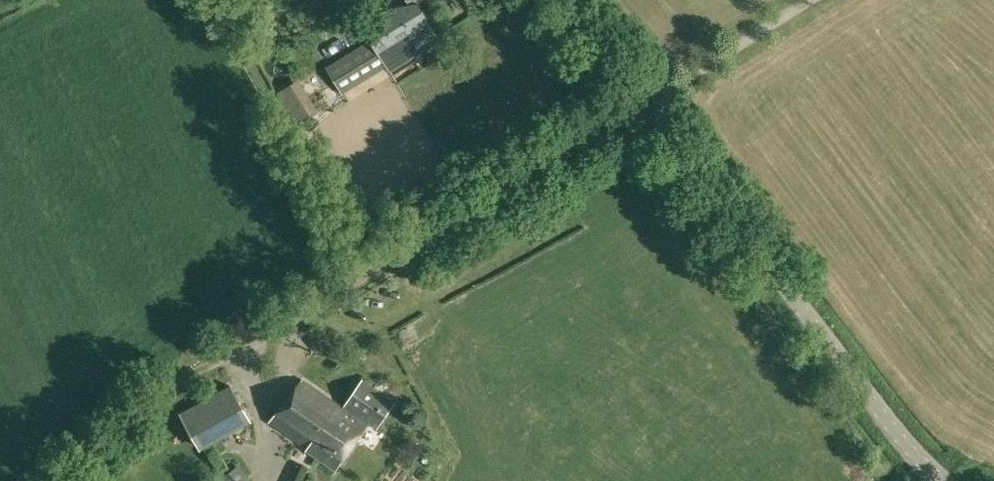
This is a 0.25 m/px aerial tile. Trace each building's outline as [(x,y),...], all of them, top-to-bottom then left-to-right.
[(364,28),(371,39),(388,66),(391,71),(442,41),(424,10),(399,5),(364,28)] [(388,66),(371,39),(327,66),(345,94),(388,66)] [(278,92),(298,123),(320,110),(299,79),(278,92)] [(342,408),(303,380),(272,423),(334,469),(366,426),(373,431),(393,404),(362,381),(342,408)] [(232,387),(182,415),(199,447),(249,419),(232,387)]
